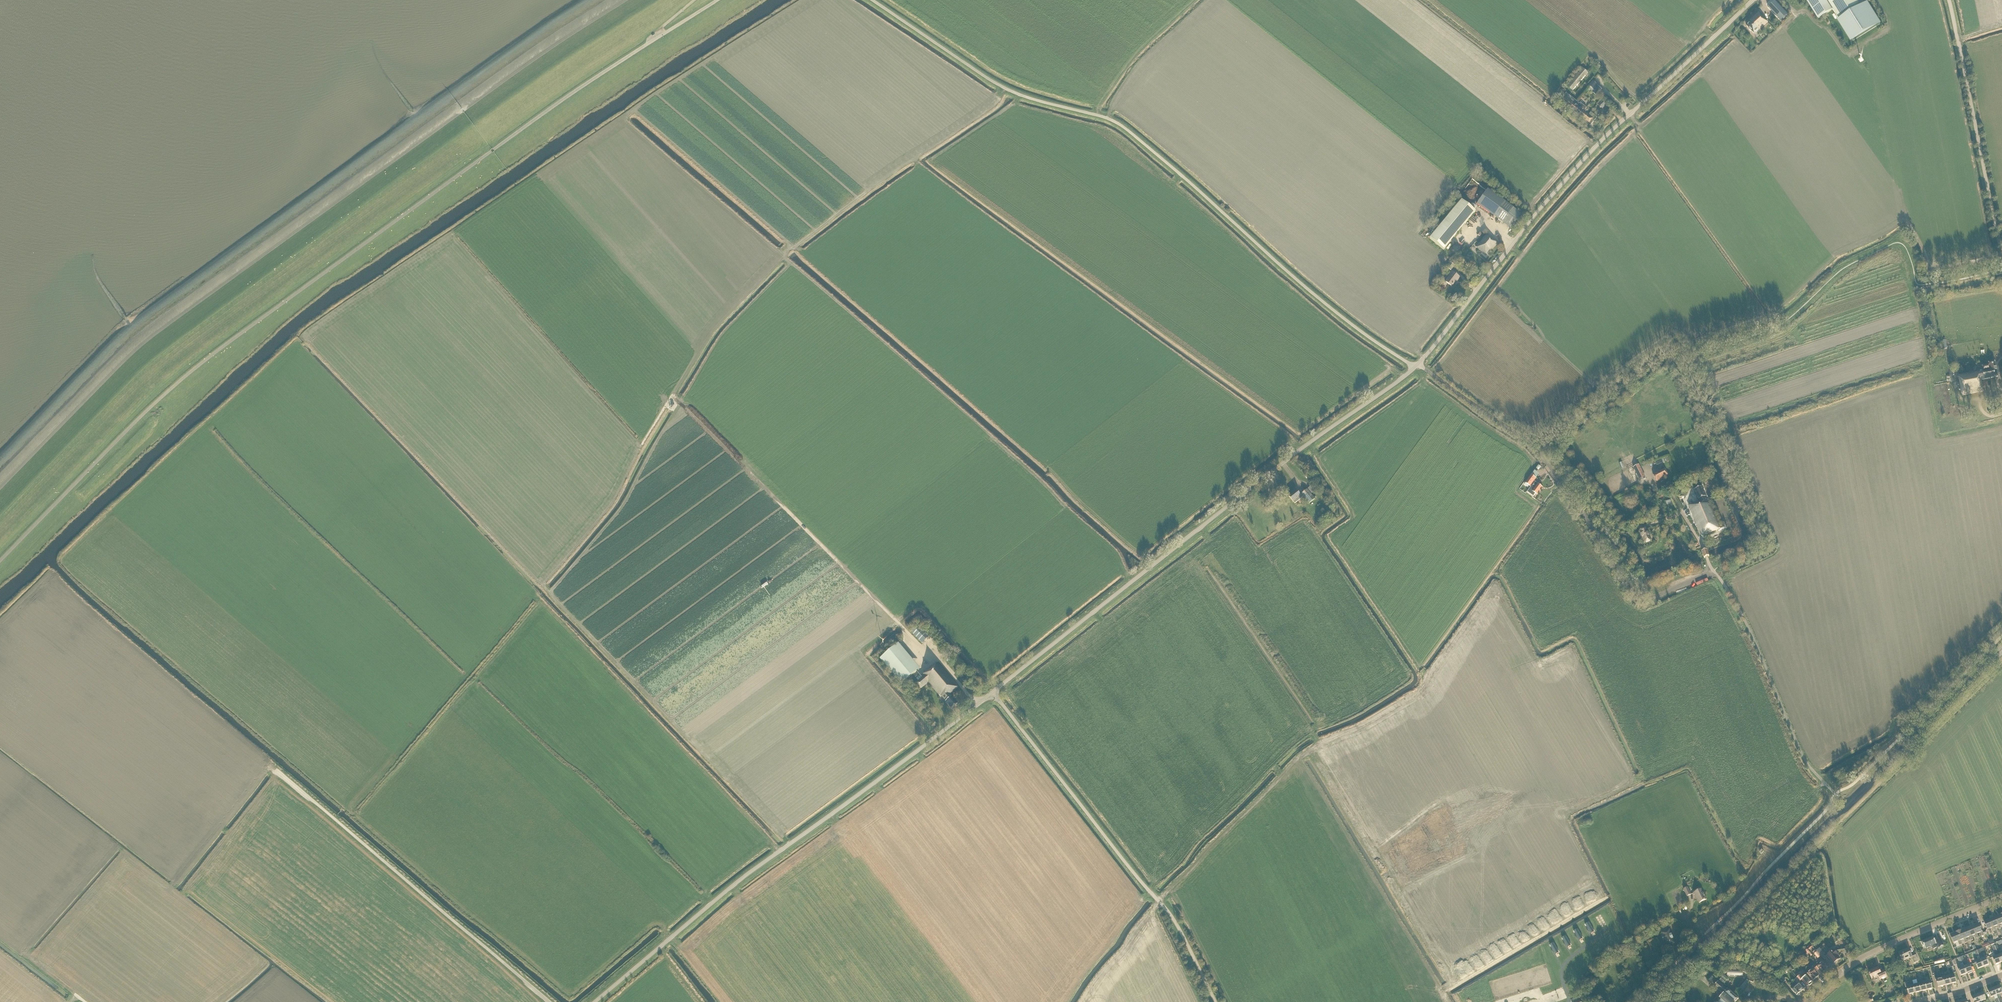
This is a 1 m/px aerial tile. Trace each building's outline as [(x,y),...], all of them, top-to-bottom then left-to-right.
[(1866,3),(1861,7),(1857,0),(1805,0),(1817,20),(1833,10),(1839,20),(1837,21),(1851,42),(1880,24),(1866,3)] [(1768,7),(1779,19),(1786,13),(1774,1),(1768,7)] [(1751,22),(1746,26),(1754,34),(1755,33),(1756,33),(1759,30),(1768,22),(1761,16),(1759,13),(1756,11),(1753,14),(1755,16),(1754,17),(1750,21),(1751,22)] [(1573,90),(1581,81),(1588,73),(1583,69),(1568,86),(1573,90)] [(1593,81),(1588,86),(1593,90),(1594,88),(1597,85),(1593,81)] [(1596,97),(1602,90),(1597,86),(1591,92),(1596,97)] [(1564,96),(1566,98),(1562,102),(1571,109),(1577,102),(1566,93),(1564,96)] [(1603,100),(1598,105),(1602,109),(1607,104),(1603,100)] [(1577,102),(1571,109),(1580,116),(1586,109),(1587,108),(1582,105),(1580,103),(1580,104),(1577,102)] [(1585,113),(1588,110),(1586,109),(1580,116),(1584,120),(1588,115),(1585,113)] [(1589,115),(1588,115),(1584,120),(1589,123),(1588,124),(1590,126),(1597,117),(1591,112),(1589,115)] [(1477,204),(1492,215),(1491,217),(1489,216),(1489,217),(1492,219),(1494,217),(1511,229),(1521,215),(1513,209),(1487,189),(1477,204)] [(1443,251),(1475,212),(1461,201),(1429,239),(1443,251)] [(1455,202),(1448,210),(1451,212),(1457,204),(1455,202)] [(1486,234),(1475,247),(1486,256),(1490,251),(1490,252),(1497,244),(1486,234)] [(1449,276),(1449,277),(1445,282),(1451,287),(1456,281),(1457,281),(1460,278),(1452,272),(1449,276)] [(1977,372),(1958,376),(1962,396),(1983,392),(1981,380),(1998,377),(1995,362),(1986,364),(1987,366),(1982,367),(1977,368),(1977,372)] [(1645,477),(1639,465),(1633,468),(1640,480),(1641,480),(1645,478),(1645,477)] [(1653,474),(1657,482),(1663,479),(1662,478),(1668,475),(1665,469),(1659,472),(1659,471),(1653,474)] [(1536,478),(1531,475),(1526,483),(1531,487),(1527,492),(1533,497),(1536,494),(1537,495),(1543,488),(1534,481),(1536,478)] [(1702,536),(1720,528),(1710,503),(1709,503),(1702,487),(1695,490),(1697,497),(1697,499),(1698,498),(1699,501),(1689,505),(1702,536)] [(1296,490),(1288,497),(1293,502),(1295,504),(1300,499),(1303,497),(1309,504),(1315,499),(1315,498),(1316,497),(1315,497),(1313,498),(1307,489),(1301,494),(1300,495),(1296,490)] [(1646,528),(1640,531),(1645,543),(1651,540),(1646,528)] [(1708,558),(1705,551),(1700,553),(1703,560),(1708,558)] [(929,636),(918,625),(911,632),(922,643),(929,636)] [(898,643),(880,659),(901,685),(920,669),(898,643)] [(923,677),(916,683),(921,689),(928,682),(940,697),(941,696),(946,701),(945,702),(951,709),(958,704),(950,694),(952,692),(955,690),(958,687),(938,663),(922,675),(923,677)] [(915,683),(912,686),(918,694),(922,691),(915,683)] [(1683,889),(1687,897),(1691,895),(1688,887),(1683,889)] [(1701,889),(1694,893),(1696,897),(1699,903),(1706,899),(1701,889)] [(1998,925),(1995,917),(1990,919),(1993,927),(1994,926),(1997,925),(1999,929),(2000,929),(2001,928),(1999,924),(1998,925)] [(1990,919),(1984,922),(1987,929),(1992,927),(1993,932),(1994,934),(1995,934),(1997,934),(1995,931),(1994,926),(1993,927),(1990,919)] [(1589,923),(1585,925),(1591,934),(1595,932),(1589,923)] [(1982,936),(1984,935),(1982,931),(1981,932),(1978,924),(1972,927),(1975,934),(1977,933),(1980,932),(1982,936)] [(1971,936),(1975,934),(1976,939),(1977,938),(1979,938),(1977,933),(1975,934),(1972,927),(1967,929),(1970,936),(1971,936)] [(1577,929),(1574,931),(1580,941),(1583,939),(1577,929)] [(1971,941),(1972,940),(1973,940),(1971,936),(1970,936),(1967,929),(1961,931),(1964,939),(1966,938),(1969,937),(1971,941)] [(1662,933),(1660,934),(1662,938),(1664,938),(1667,946),(1675,943),(1669,930),(1668,930),(1662,933)] [(1965,943),(1966,943),(1967,942),(1966,938),(1964,939),(1961,931),(1956,933),(1959,941),(1960,940),(1963,939),(1965,943)] [(1959,945),(1960,945),(1962,944),(1960,940),(1959,941),(1956,933),(1950,935),(1953,943),(1957,941),(1959,945)] [(1565,936),(1562,938),(1568,948),(1571,946),(1565,936)] [(1922,943),(1921,943),(1923,946),(1924,945),(1925,949),(1932,946),(1933,949),(1937,947),(1937,948),(1943,945),(1940,939),(1935,941),(1933,937),(1922,942),(1922,943)] [(1553,943),(1550,945),(1556,955),(1559,953),(1553,943)] [(1991,945),(1992,947),(1996,956),(1993,957),(1995,964),(2001,962),(1994,946),(1994,944),(1991,945)] [(1910,957),(1913,964),(1918,961),(1915,955),(1912,957),(1908,948),(1898,953),(1902,961),(1910,957)] [(1819,954),(1821,956),(1824,960),(1827,958),(1829,961),(1830,960),(1833,964),(1834,964),(1836,962),(1840,959),(1837,955),(1838,955),(1834,950),(1826,956),(1822,951),(1819,954)] [(1979,950),(1977,951),(1980,960),(1983,967),(1989,964),(1986,957),(1983,959),(1980,952),(1979,950)] [(1974,952),(1971,953),(1972,953),(1974,959),(1974,958),(1977,957),(1978,961),(1975,962),(1978,969),(1983,967),(1980,960),(1977,951),(1974,952)] [(1966,965),(1962,956),(1960,957),(1963,966),(1966,973),(1968,973),(1969,973),(1972,972),(1971,971),(1972,971),(1969,964),(1966,965)] [(1963,966),(1960,957),(1957,958),(1961,967),(1958,969),(1961,976),(1966,973),(1963,966)] [(1820,964),(1818,966),(1823,972),(1824,971),(1825,972),(1826,971),(1826,970),(1826,969),(1826,968),(1828,967),(1823,961),(1823,962),(1822,960),(1818,962),(1820,964)] [(1808,967),(1811,970),(1807,974),(1813,981),(1818,976),(1815,973),(1818,970),(1812,963),(1808,967)] [(1878,967),(1868,972),(1872,979),(1878,976),(1880,980),(1887,977),(1884,970),(1880,972),(1878,967)] [(1547,974),(1546,986),(1558,987),(1559,970),(1546,968),(1545,974),(1547,974)] [(1948,976),(1950,984),(1956,983),(1954,975),(1949,976),(1948,972),(1946,972),(1947,977),(1948,976)] [(1942,974),(1940,974),(1941,978),(1942,978),(1944,986),(1950,984),(1948,976),(1947,977),(1943,978),(1942,974)] [(1725,984),(1729,979),(1725,975),(1720,980),(1725,984)] [(1802,980),(1807,986),(1808,985),(1810,985),(1812,984),(1812,982),(1812,981),(1806,975),(1802,979),(1799,975),(1797,977),(1800,981),(1802,980)] [(1924,975),(1922,976),(1923,978),(1922,979),(1924,983),(1924,982),(1926,990),(1932,988),(1930,981),(1926,982),(1924,975)] [(1942,978),(1941,978),(1938,979),(1937,975),(1934,976),(1935,980),(1936,980),(1938,987),(1944,986),(1942,978)] [(1800,992),(1805,988),(1798,981),(1799,980),(1797,978),(1794,980),(1798,984),(1792,989),(1797,996),(1797,995),(1799,995),(1800,994),(1800,993),(1800,992)] [(1919,979),(1916,980),(1917,984),(1918,984),(1920,991),(1926,990),(1924,982),(1924,983),(1920,984),(1919,979)] [(1749,981),(1747,980),(1740,988),(1743,992),(1745,990),(1749,981)] [(1913,981),(1911,982),(1912,986),(1912,985),(1914,993),(1920,991),(1918,984),(1917,984),(1914,985),(1913,981)] [(1735,996),(1731,993),(1718,982),(1715,986),(1717,988),(1717,989),(1719,990),(1723,994),(1719,999),(1717,1001),(1735,1001),(1738,999),(1735,996)] [(1908,987),(1907,982),(1904,983),(1905,988),(1906,987),(1908,995),(1914,993),(1912,985),(1912,986),(1908,987)] [(1999,994),(2001,993),(1999,986),(1994,988),(1999,1001),(2001,1001),(1999,994)] [(1995,999),(1996,1001),(1999,1001),(1994,988),(1988,990),(1991,997),(1994,996),(1995,999)]
